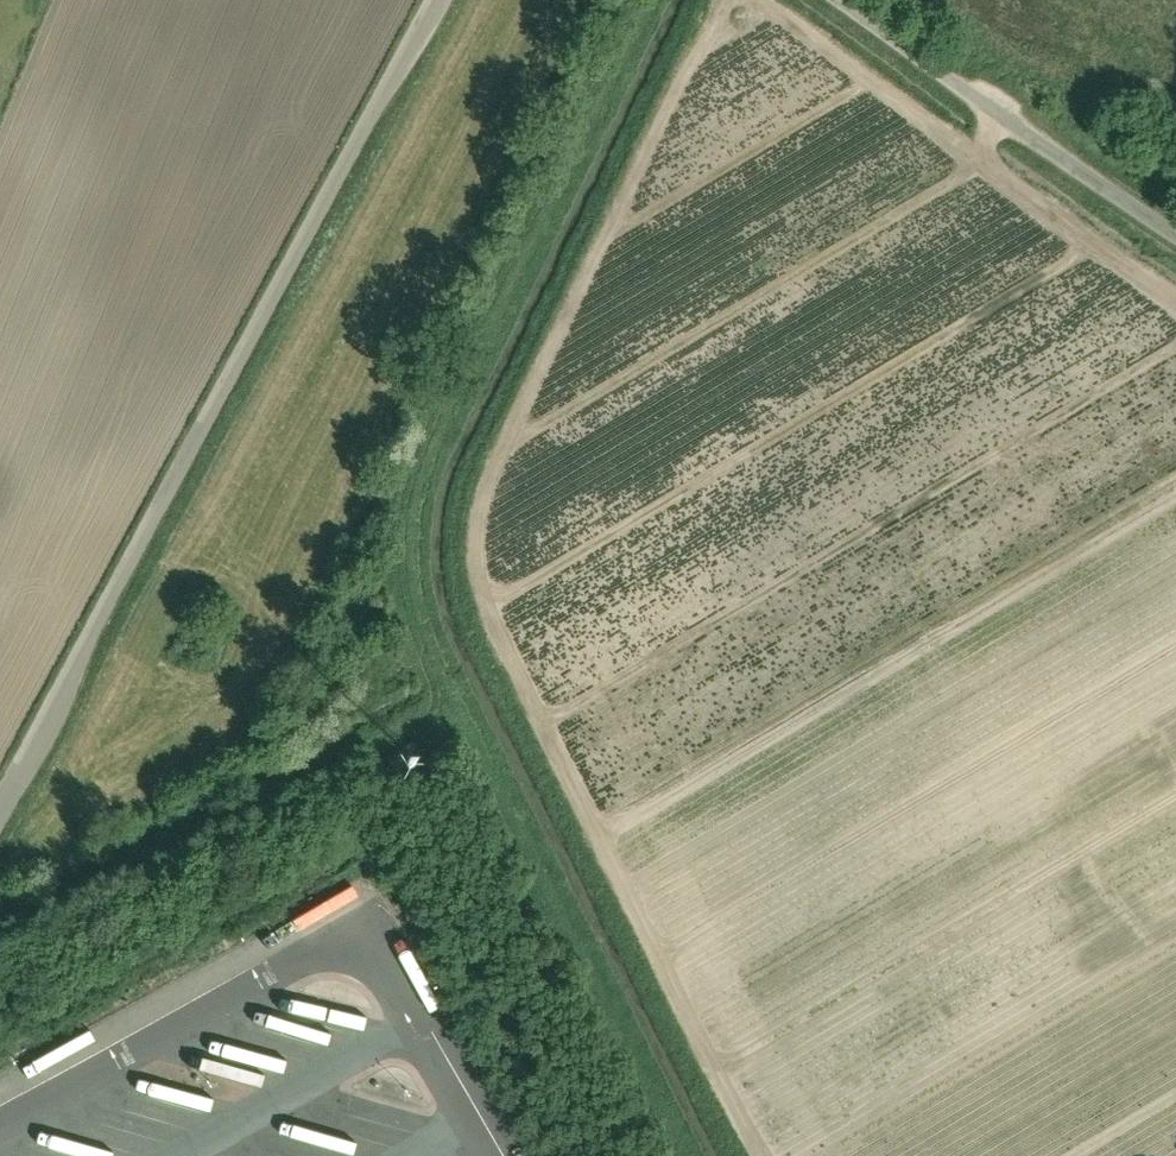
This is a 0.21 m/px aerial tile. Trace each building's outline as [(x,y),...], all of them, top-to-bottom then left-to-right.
[(413,773),(401,753),(388,761),(401,782),(414,774),(413,773)] [(172,997),(236,963),(228,947),(213,954),(208,945),(158,971),(172,997)] [(109,1091),(106,1103),(184,1126),(188,1114),(109,1091)]
